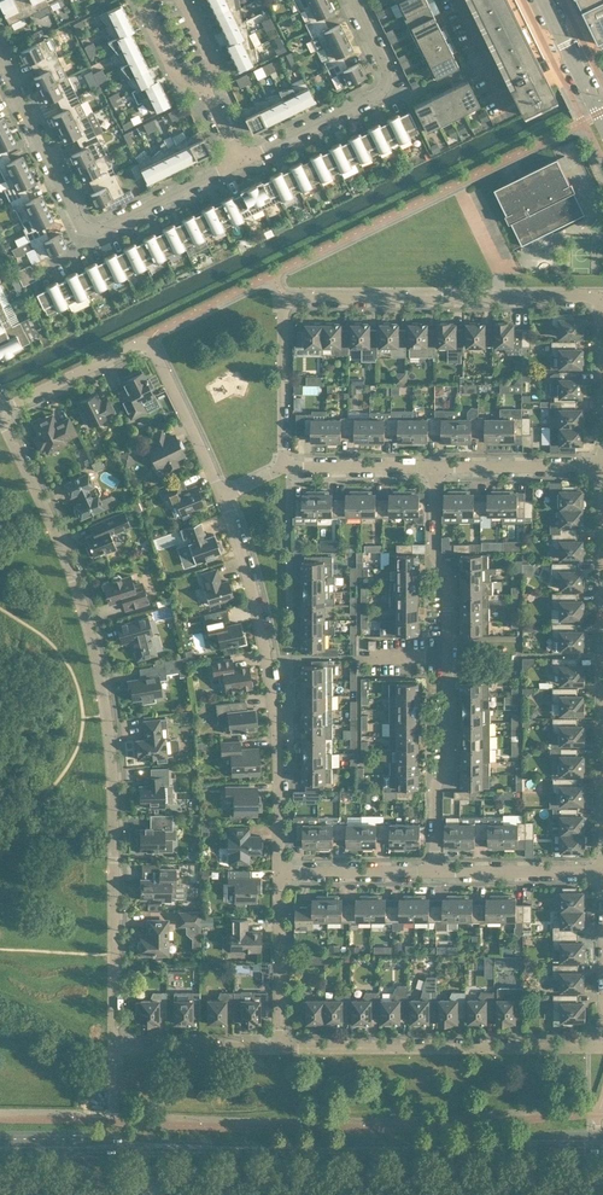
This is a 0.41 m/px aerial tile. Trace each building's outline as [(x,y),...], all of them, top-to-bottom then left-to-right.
[(23,0),(0,0),(0,4),(9,24),(29,14),(23,0)] [(29,14),(32,13),(33,12),(34,15),(40,17),(52,12),(48,5),(49,5),(47,0),(23,0),(29,14)] [(212,6),(218,18),(240,7),(239,0),(223,0),(212,6)] [(299,11),(304,8),(320,0),(294,0),(299,11)] [(308,30),(325,22),(322,15),(333,9),(329,0),(327,1),(327,0),(320,0),(304,8),(310,20),(305,22),(308,30)] [(405,13),(427,2),(426,0),(400,0),(396,2),(399,7),(401,6),(405,13)] [(517,105),(521,113),(555,96),(542,69),(549,66),(549,65),(548,65),(546,61),(544,57),(545,57),(544,56),(544,57),(516,0),(480,0),(516,73),(508,77),(511,84),(508,86),(517,105)] [(583,10),(594,31),(599,42),(602,40),(602,0),(578,0),(583,10)] [(404,18),(409,27),(433,15),(427,2),(405,13),(406,17),(404,18)] [(373,6),(376,12),(383,8),(380,3),(373,6)] [(99,14),(109,25),(127,16),(121,4),(99,14)] [(218,18),(224,30),(246,20),(246,19),(242,21),(240,7),(218,18)] [(383,8),(376,12),(378,18),(386,14),(383,8)] [(415,39),(439,27),(433,15),(409,27),(411,32),(413,31),(417,38),(415,39)] [(109,25),(106,27),(112,34),(115,37),(115,38),(133,29),(127,16),(109,25)] [(270,16),(262,21),(264,26),(272,22),(270,16)] [(73,23),(76,29),(85,24),(82,19),(73,23)] [(226,44),(227,44),(249,33),(246,20),(224,30),(230,42),(226,44)] [(272,22),(264,26),(267,31),(275,27),(272,22)] [(325,22),(308,30),(312,37),(310,38),(316,51),(323,47),(345,36),(343,33),(344,32),(340,23),(329,28),(325,22)] [(417,38),(415,39),(417,45),(419,44),(421,46),(421,48),(423,51),(446,40),(450,38),(444,25),(439,27),(417,38)] [(385,31),(388,37),(395,33),(392,28),(385,31)] [(114,53),(136,43),(130,31),(133,29),(108,41),(117,51),(114,53)] [(37,30),(29,34),(31,38),(39,34),(37,30)] [(227,44),(233,57),(255,46),(255,45),(251,47),(249,33),(227,44)] [(395,33),(388,37),(391,43),(398,39),(395,33)] [(279,35),(274,38),(278,46),(275,48),(278,54),(286,50),(279,35)] [(324,61),(327,69),(344,60),(341,54),(352,48),(348,39),(346,40),(345,36),(323,47),(329,59),(324,61)] [(31,45),(20,50),(21,51),(22,50),(24,54),(22,54),(27,63),(31,61),(34,68),(41,65),(58,56),(55,50),(56,47),(56,44),(54,40),(52,38),(49,37),(43,39),(31,45)] [(423,51),(421,52),(423,57),(425,56),(429,64),(452,52),(456,50),(450,38),(446,40),(423,51)] [(93,42),(85,46),(87,51),(96,47),(93,42)] [(120,65),(120,66),(142,55),(136,43),(114,53),(123,64),(120,65)] [(255,46),(233,57),(239,69),(257,60),(255,46)] [(96,47),(87,51),(90,57),(98,53),(96,47)] [(285,54),(289,63),(295,61),(291,51),(285,54)] [(429,64),(427,65),(430,70),(432,69),(435,77),(458,66),(452,52),(429,64)] [(397,57),(400,62),(407,59),(405,53),(397,57)] [(126,78),(148,67),(142,55),(120,66),(129,76),(126,78)] [(37,75),(33,77),(38,86),(39,85),(41,89),(68,76),(62,64),(58,56),(41,65),(34,68),(37,75)] [(407,59),(400,62),(403,68),(410,64),(407,59)] [(344,60),(327,69),(331,76),(337,89),(342,86),(365,75),(365,74),(364,75),(362,71),(363,71),(359,62),(348,67),(344,60)] [(271,61),(266,64),(270,72),(275,70),(271,61)] [(270,72),(266,64),(261,66),(265,75),(270,72)] [(126,78),(136,89),(154,80),(148,67),(126,78)] [(102,69),(93,73),(96,78),(105,74),(102,69)] [(91,70),(84,74),(90,88),(98,84),(91,70)] [(246,73),(241,76),(246,84),(251,82),(246,73)] [(105,74),(96,78),(98,83),(107,79),(105,74)] [(57,97),(60,103),(77,95),(68,76),(41,89),(43,92),(41,93),(46,102),(57,97)] [(246,84),(241,76),(236,78),(241,87),(246,84)] [(304,77),(291,83),(291,84),(293,87),(302,106),(315,100),(309,89),(306,81),(304,77)] [(136,89),(132,91),(137,103),(142,101),(145,99),(163,91),(157,78),(154,80),(136,89)] [(417,79),(410,82),(413,88),(420,84),(417,79)] [(467,79),(452,87),(464,112),(469,109),(468,107),(471,106),(472,108),(479,104),(467,79)] [(292,87),(279,90),(290,112),(302,106),(291,84),(292,87)] [(99,86),(93,89),(96,94),(102,91),(99,86)] [(452,87),(439,93),(451,118),(456,115),(455,113),(462,110),(463,112),(464,112),(452,87)] [(280,93),(267,96),(277,118),(290,112),(279,90),(278,90),(280,93)] [(109,96),(111,101),(120,96),(118,91),(109,96)] [(163,91),(142,101),(151,112),(170,103),(163,91)] [(323,92),(315,96),(319,103),(327,99),(323,92)] [(439,93),(427,99),(439,124),(444,121),(443,119),(450,116),(451,118),(439,93)] [(58,124),(60,128),(87,115),(77,95),(60,103),(63,110),(52,116),(57,125),(58,124)] [(120,96),(111,101),(114,106),(123,102),(120,96)] [(268,99),(254,102),(265,124),(277,118),(267,96),(266,96),(268,99)] [(439,124),(427,99),(414,106),(426,130),(431,128),(430,126),(437,122),(438,124),(439,124)] [(265,124),(254,102),(255,105),(241,108),(252,130),(265,124)] [(178,106),(173,109),(177,118),(182,115),(178,106)] [(177,118),(173,109),(168,112),(172,120),(177,118)] [(485,110),(478,114),(482,122),(490,119),(485,110)] [(87,115),(60,128),(62,131),(60,132),(65,141),(76,135),(79,142),(96,134),(103,130),(94,111),(87,115)] [(398,113),(387,118),(389,121),(399,142),(409,136),(419,132),(409,111),(399,116),(398,113)] [(131,118),(131,119),(134,124),(142,121),(138,114),(131,118)] [(8,130),(7,126),(8,126),(4,117),(0,118),(0,134),(8,130)] [(134,124),(131,119),(122,123),(125,129),(134,124)] [(154,119),(148,121),(153,130),(158,128),(154,119)] [(148,121),(143,124),(148,133),(153,130),(148,121)] [(378,123),(368,128),(369,131),(379,151),(390,146),(398,141),(398,142),(399,142),(389,121),(380,125),(378,123)] [(463,123),(456,127),(459,134),(467,130),(463,123)] [(454,125),(447,129),(451,138),(458,134),(454,125)] [(199,129),(188,139),(197,157),(210,151),(199,129)] [(8,154),(5,147),(16,142),(11,133),(10,133),(8,130),(0,134),(0,158),(8,154)] [(183,130),(171,136),(174,142),(176,145),(184,163),(197,157),(188,139),(186,136),(183,130)] [(128,131),(123,134),(128,142),(133,140),(128,131)] [(359,132),(348,138),(350,140),(360,161),(370,156),(370,155),(379,151),(369,131),(360,135),(359,132)] [(77,163),(79,166),(102,155),(105,153),(96,134),(79,142),(82,149),(71,154),(76,164),(77,163)] [(184,163),(174,142),(168,147),(165,140),(160,144),(162,147),(162,148),(172,169),(184,163)] [(339,142),(329,147),(330,150),(340,170),(344,177),(360,170),(356,162),(359,161),(360,161),(350,140),(341,145),(339,142)] [(437,142),(430,146),(433,153),(440,149),(437,142)] [(150,153),(149,154),(160,175),(172,169),(162,148),(151,157),(150,153)] [(320,151),(310,157),(311,159),(321,180),(331,175),(331,174),(340,170),(330,150),(321,154),(320,151)] [(6,179),(27,169),(26,165),(27,164),(22,155),(11,161),(8,154),(0,158),(0,167),(6,179)] [(160,175),(149,154),(138,163),(147,182),(160,175)] [(81,165),(79,166),(80,170),(79,171),(84,180),(88,177),(92,184),(98,181),(115,173),(111,165),(107,167),(106,165),(102,155),(81,165)] [(565,155),(558,158),(565,171),(571,168),(565,155)] [(495,188),(507,213),(522,245),(540,236),(539,235),(542,233),(544,232),(545,233),(585,214),(565,171),(558,158),(558,157),(517,177),(518,178),(513,181),(512,179),(495,188)] [(300,161),(290,166),(291,169),(301,189),(312,184),(320,180),(321,180),(311,159),(302,164),(300,161)] [(137,163),(130,167),(133,172),(139,169),(137,163)] [(4,189),(10,201),(27,193),(24,186),(35,181),(30,172),(29,172),(27,169),(6,179),(9,186),(4,189)] [(281,171),(271,176),(272,178),(282,199),(292,194),(292,193),(301,189),(291,169),(282,173),(281,171)] [(95,191),(90,193),(95,202),(96,202),(98,205),(96,206),(97,206),(101,204),(104,210),(134,196),(131,189),(119,194),(116,188),(121,186),(116,175),(115,173),(98,181),(92,184),(95,191)] [(261,180),(251,185),(262,208),(273,203),(281,199),(282,199),(272,178),(263,183),(261,180)] [(242,193),(233,197),(243,218),(243,217),(252,213),(262,208),(251,185),(241,190),(242,193)] [(15,208),(21,220),(46,207),(44,204),(46,203),(41,194),(30,200),(27,193),(10,201),(14,209),(15,208)] [(222,202),(213,207),(223,227),(224,227),(232,222),(232,223),(243,218),(233,197),(232,195),(221,200),(222,202)] [(203,212),(194,216),(204,237),(223,227),(213,207),(212,204),(202,209),(203,212)] [(23,228),(29,240),(46,232),(43,225),(54,219),(49,210),(48,211),(46,207),(21,220),(25,227),(23,228)] [(175,226),(174,226),(184,246),(185,246),(193,242),(194,242),(204,237),(194,216),(193,214),(182,219),(183,222),(180,223),(178,224),(175,226)] [(154,233),(165,256),(174,251),(174,252),(184,246),(173,223),(163,228),(164,231),(155,235),(154,233)] [(24,252),(34,247),(40,259),(67,246),(60,233),(49,238),(46,232),(12,248),(15,256),(25,254),(24,252)] [(134,242),(145,266),(146,265),(154,261),(155,261),(165,256),(154,233),(143,238),(144,241),(136,245),(134,242)] [(8,242),(3,245),(6,251),(11,249),(8,242)] [(115,252),(126,275),(135,270),(135,271),(145,266),(134,242),(124,248),(125,250),(116,254),(115,252)] [(96,261),(95,262),(106,285),(107,285),(107,284),(115,280),(116,280),(126,275),(115,252),(104,257),(105,260),(97,264),(96,261)] [(86,269),(77,274),(87,294),(96,290),(106,285),(95,262),(85,267),(86,269)] [(16,271),(23,285),(37,278),(30,264),(22,268),(17,271),(16,271)] [(58,283),(57,283),(67,304),(87,294),(77,274),(76,271),(65,276),(66,279),(64,280),(58,283)] [(17,276),(11,279),(14,285),(20,282),(17,276)] [(67,304),(56,281),(46,286),(47,288),(38,293),(47,313),(57,309),(67,304)] [(24,289),(20,282),(14,285),(17,292),(24,289)] [(2,305),(9,302),(0,285),(0,300),(2,305)] [(9,302),(2,305),(12,325),(19,322),(9,302)] [(12,325),(2,305),(0,307),(0,331),(12,325)] [(560,336),(582,336),(584,336),(584,324),(582,324),(582,318),(576,318),(576,313),(552,313),(552,324),(557,326),(560,326),(560,336)] [(20,321),(29,339),(36,336),(27,318),(20,321)] [(0,331),(0,355),(1,355),(2,357),(13,352),(12,349),(22,345),(30,341),(29,339),(20,321),(19,322),(12,325),(0,331)] [(451,321),(438,321),(438,323),(438,336),(438,346),(448,346),(449,357),(451,360),(461,360),(461,354),(464,354),(464,340),(464,328),(456,328),(456,323),(451,323),(451,321)] [(522,353),(522,345),(522,328),(514,328),(514,323),(508,323),(508,321),(496,321),(496,345),(506,345),(506,349),(508,353),(522,353)] [(298,330),(298,344),(301,345),(306,345),(306,346),(324,346),(323,324),(322,324),(321,322),(314,322),(313,324),(306,324),(306,330),(301,330),(298,330)] [(323,324),(324,346),(333,346),(333,354),(349,354),(349,329),(341,329),(341,324),(334,324),(333,322),(326,322),(325,324),(323,324)] [(354,324),(352,324),(352,336),(352,346),(362,346),(362,358),(378,358),(378,341),(378,329),(370,329),(370,324),(363,324),(361,322),(355,322),(354,324)] [(383,324),(381,324),(381,336),(381,346),(391,346),(391,349),(391,351),(391,353),(393,355),(395,357),(407,356),(407,354),(407,341),(407,329),(399,329),(399,324),(391,324),(390,322),(384,322),(383,324)] [(411,324),(410,324),(410,336),(410,346),(410,354),(410,356),(431,356),(431,354),(436,354),(436,341),(436,328),(428,328),(428,323),(420,324),(419,322),(412,322),(411,324)] [(467,323),(467,335),(467,345),(493,345),(493,328),(485,328),(485,323),(478,323),(477,322),(470,322),(469,323),(467,323)] [(522,345),(531,345),(531,328),(522,328),(522,345)] [(577,340),(565,340),(552,340),(552,354),(557,356),(560,356),(560,366),(582,366),(582,364),(584,363),(584,356),(582,355),(582,348),(577,348),(577,340)] [(555,394),(560,394),(560,396),(582,396),(582,394),(584,393),(584,387),(582,385),(582,378),(577,378),(577,370),(554,370),(551,372),(551,392),(555,394)] [(127,388),(119,392),(131,418),(146,410),(158,404),(154,395),(150,387),(153,386),(149,378),(147,379),(147,377),(146,378),(142,371),(138,372),(138,371),(130,374),(131,376),(124,380),(125,383),(124,383),(127,388)] [(398,372),(395,376),(395,384),(407,384),(407,372),(398,372)] [(307,384),(324,384),(324,375),(307,375),(307,384)] [(522,375),(513,375),(513,384),(522,384),(522,375)] [(384,386),(383,393),(392,394),(392,386),(392,384),(384,384),(384,386)] [(294,385),(294,393),(302,393),(303,385),(294,385)] [(392,385),(392,394),(401,394),(401,385),(392,385)] [(80,410),(84,418),(86,417),(90,425),(107,416),(107,415),(114,411),(108,397),(100,401),(96,393),(78,402),(82,409),(80,410)] [(552,400),(551,400),(551,426),(560,426),(583,426),(583,424),(584,423),(584,417),(582,415),(582,408),(577,408),(577,400),(558,400),(552,400)] [(468,418),(457,418),(457,443),(468,443),(468,439),(472,439),(472,434),(479,434),(479,416),(479,407),(472,407),(468,410),(468,418)] [(509,418),(500,418),(501,443),(511,443),(511,439),(515,439),(515,434),(522,434),(522,416),(522,407),(508,407),(509,418)] [(435,409),(435,416),(435,434),(442,434),(442,439),(446,439),(446,443),(457,443),(457,418),(445,418),(445,409),(435,409)] [(297,434),(312,434),(312,440),(316,440),(316,443),(327,443),(327,419),(313,419),(312,417),(312,413),(297,413),(297,434)] [(52,415),(46,417),(35,423),(38,429),(36,430),(37,432),(38,431),(40,435),(38,436),(37,439),(40,444),(43,445),(45,444),(48,451),(65,443),(63,439),(76,433),(68,418),(56,424),(52,415)] [(384,419),(370,419),(370,443),(381,443),(381,440),(385,440),(385,434),(392,434),(392,416),(384,416),(384,419)] [(399,416),(392,416),(392,434),(399,434),(399,440),(403,440),(403,443),(414,443),(413,418),(399,419),(399,416)] [(428,418),(413,418),(414,443),(424,443),(424,439),(429,439),(429,434),(435,434),(435,416),(428,416),(428,418)] [(486,416),(479,416),(479,434),(485,434),(486,439),(490,439),(490,443),(501,443),(500,418),(486,418),(486,416)] [(531,416),(522,416),(522,434),(531,434),(531,416)] [(341,419),(327,419),(327,443),(338,443),(338,440),(342,440),(342,434),(348,434),(348,417),(341,417),(341,419)] [(356,417),(348,417),(348,434),(355,434),(355,440),(359,440),(359,443),(370,443),(370,419),(356,419),(356,417)] [(560,426),(551,426),(551,451),(554,451),(576,451),(576,448),(576,443),(583,443),(583,436),(584,435),(584,428),(583,427),(583,426),(560,426)] [(145,427),(133,433),(136,440),(149,434),(145,427)] [(165,463),(170,472),(179,467),(175,458),(184,454),(181,448),(184,446),(181,439),(177,441),(174,434),(165,439),(161,430),(152,435),(156,443),(148,447),(158,467),(165,463)] [(129,450),(119,455),(125,467),(128,466),(125,460),(132,456),(129,450)] [(101,459),(92,463),(95,470),(104,466),(101,459)] [(76,478),(65,483),(71,496),(78,492),(82,501),(75,505),(75,506),(74,509),(77,515),(80,516),(81,518),(103,508),(103,509),(117,503),(115,496),(111,495),(101,500),(99,496),(100,492),(98,485),(94,485),(88,472),(76,478)] [(563,481),(550,481),(550,491),(561,491),(561,507),(583,507),(583,506),(584,505),(584,498),(583,497),(583,490),(576,490),(576,485),(563,485),(563,481)] [(180,483),(168,487),(160,490),(167,506),(177,502),(182,514),(201,506),(201,508),(207,506),(204,499),(202,500),(197,485),(183,491),(180,483)] [(488,499),(481,499),(481,516),(481,526),(492,526),(492,514),(503,514),(503,489),(492,489),(492,493),(488,493),(488,499)] [(514,489),(503,489),(503,514),(517,514),(517,516),(525,516),(525,499),(518,499),(518,493),(514,493),(514,489)] [(304,514),(318,514),(318,490),(307,490),(307,494),(303,494),(303,499),(296,499),(296,517),(304,517),(304,514)] [(332,516),(340,516),(340,499),(333,499),(333,493),(329,494),(329,490),(318,490),(318,514),(332,514),(332,516)] [(347,514),(361,514),(361,490),(351,490),(351,494),(346,494),(346,499),(340,499),(340,516),(347,516),(347,514)] [(376,516),(383,516),(383,499),(376,499),(376,493),(372,493),(372,490),(361,490),(361,514),(376,514),(376,516)] [(391,514),(405,514),(405,490),(394,490),(394,493),(390,493),(390,499),(383,499),(383,516),(391,516),(391,514)] [(405,490),(405,514),(414,514),(414,519),(419,523),(425,523),(425,499),(420,499),(420,493),(416,493),(416,490),(405,490)] [(445,514),(459,514),(460,490),(449,490),(449,493),(445,493),(445,514)] [(460,490),(459,514),(474,514),(474,516),(481,516),(481,499),(474,499),(474,493),(470,493),(470,490),(460,490)] [(533,499),(525,499),(525,516),(534,516),(533,499)] [(137,500),(129,503),(133,514),(137,512),(137,511),(141,509),(137,500)] [(561,507),(561,532),(578,532),(578,525),(583,525),(583,517),(585,516),(585,510),(583,509),(583,507),(561,507)] [(124,510),(101,520),(89,525),(93,532),(85,536),(89,544),(87,545),(91,554),(93,553),(94,556),(104,551),(105,553),(117,548),(111,534),(131,525),(124,510)] [(189,525),(180,529),(183,539),(189,537),(191,541),(188,542),(189,544),(186,545),(191,560),(194,559),(195,563),(204,560),(214,557),(213,554),(221,552),(220,549),(222,548),(220,542),(218,543),(214,533),(206,536),(201,521),(189,525)] [(578,532),(561,532),(553,532),(553,545),(557,548),(561,548),(561,558),(583,558),(583,556),(585,555),(585,548),(583,547),(583,540),(578,540),(578,532)] [(305,538),(295,538),(295,550),(305,550),(305,538)] [(493,541),(482,541),(482,549),(493,549),(493,541)] [(462,554),(462,567),(488,567),(488,553),(462,554)] [(385,567),(398,567),(418,567),(418,554),(390,554),(390,561),(385,563),(385,567)] [(305,560),(303,560),(303,575),(332,575),(332,560),(332,555),(305,555),(305,560)] [(522,567),(522,574),(525,574),(527,575),(529,570),(535,572),(538,566),(530,562),(522,562),(522,567)] [(578,562),(566,562),(553,562),(553,576),(557,578),(561,578),(561,588),(583,588),(583,586),(585,585),(585,578),(583,577),(583,570),(578,570),(578,562)] [(418,567),(398,567),(398,579),(418,579),(418,567)] [(488,567),(462,567),(462,580),(488,580),(488,579),(489,579),(490,579),(490,573),(496,573),(496,567),(488,567)] [(216,569),(205,572),(202,573),(206,587),(204,587),(209,604),(234,596),(229,580),(221,582),(216,569)] [(121,575),(118,574),(113,575),(112,578),(112,580),(103,583),(109,603),(122,599),(125,609),(148,602),(143,584),(140,583),(134,585),(131,575),(122,577),(121,575)] [(301,584),(301,590),(330,590),(330,583),(335,583),(335,575),(332,575),(303,575),(303,584),(301,584)] [(398,579),(390,579),(390,580),(390,589),(395,589),(395,593),(418,593),(418,580),(418,579),(398,579)] [(488,580),(462,580),(462,593),(488,593),(489,593),(493,593),(493,579),(490,579),(489,579),(488,579),(488,580)] [(303,596),(303,604),(325,604),(335,604),(335,597),(330,597),(330,590),(301,590),(301,596),(303,596)] [(578,592),(566,592),(553,592),(553,606),(557,608),(561,608),(561,618),(583,618),(583,616),(585,615),(585,608),(583,607),(583,600),(578,600),(578,592)] [(390,606),(398,606),(418,606),(418,593),(390,593),(390,606)] [(488,593),(462,593),(462,606),(482,606),(488,606),(489,606),(489,593),(488,593)] [(303,604),(303,619),(325,619),(325,604),(303,604)] [(398,606),(398,619),(418,619),(418,606),(398,606)] [(482,606),(462,606),(462,619),(488,619),(489,619),(489,606),(488,606),(482,606)] [(147,616),(129,621),(117,624),(122,642),(132,639),(135,650),(134,652),(135,655),(137,656),(137,659),(157,654),(151,634),(152,634),(147,616)] [(212,620),(206,621),(210,641),(218,639),(220,646),(222,646),(224,654),(234,653),(232,643),(235,643),(235,644),(237,643),(237,645),(247,643),(245,633),(242,634),(240,622),(230,624),(226,625),(224,617),(215,619),(212,620)] [(303,619),(303,633),(325,633),(335,633),(335,626),(330,626),(330,619),(325,619),(303,619)] [(381,625),(381,635),(388,635),(407,635),(407,633),(418,633),(418,632),(420,632),(420,626),(418,626),(418,619),(398,619),(388,619),(388,625),(381,625)] [(488,619),(462,619),(462,633),(472,633),(472,635),(480,635),(480,633),(482,633),(488,633),(489,633),(489,619),(488,619)] [(561,638),(561,648),(583,648),(583,646),(585,645),(585,638),(583,637),(583,630),(578,630),(578,622),(553,622),(553,636),(557,638),(561,638)] [(325,633),(303,633),(303,648),(312,648),(312,653),(323,653),(323,654),(338,654),(338,647),(325,647),(325,636),(325,633)] [(141,678),(127,680),(129,689),(131,689),(133,699),(142,698),(143,703),(154,701),(155,700),(154,696),(162,695),(161,690),(159,679),(167,678),(166,673),(177,671),(178,676),(187,674),(184,656),(155,662),(156,665),(151,666),(140,668),(141,678)] [(532,657),(523,657),(523,667),(523,668),(528,668),(534,662),(534,657),(532,657)] [(553,657),(553,669),(553,671),(558,673),(561,673),(561,683),(585,683),(585,671),(583,671),(583,665),(578,665),(578,657),(553,657)] [(231,658),(219,660),(212,662),(214,675),(218,675),(221,690),(233,688),(239,687),(239,689),(242,688),(250,687),(252,684),(251,680),(250,680),(248,666),(233,669),(231,658)] [(303,665),(303,680),(333,680),(333,665),(329,665),(329,660),(312,660),(312,665),(303,665)] [(301,688),(301,694),(333,694),(333,680),(303,680),(303,688),(301,688)] [(462,682),(462,695),(489,695),(490,682),(480,682),(480,680),(472,680),(472,682),(462,682)] [(390,682),(390,695),(418,695),(418,688),(420,688),(420,683),(418,683),(418,682),(390,682)] [(239,687),(233,688),(234,696),(243,695),(242,688),(239,689),(239,687)] [(533,687),(523,687),(523,697),(526,697),(533,691),(533,687)] [(585,701),(583,701),(583,695),(578,695),(578,687),(553,687),(553,700),(558,703),(561,703),(561,713),(585,713),(585,701)] [(303,700),(303,709),(333,709),(333,694),(301,694),(301,700),(303,700)] [(390,695),(390,708),(420,708),(420,702),(418,702),(418,695),(390,695)] [(460,702),(460,708),(489,708),(489,695),(462,695),(462,702),(460,702)] [(245,700),(233,701),(216,703),(218,723),(229,722),(230,732),(246,731),(246,729),(256,727),(256,726),(258,726),(257,717),(255,717),(254,708),(246,709),(245,700)] [(390,708),(390,721),(418,721),(418,714),(420,714),(420,708),(390,708)] [(462,714),(462,721),(491,721),(491,708),(489,708),(460,708),(460,714),(462,714)] [(303,709),(303,723),(333,723),(333,709),(303,709)] [(532,717),(523,717),(523,727),(527,727),(532,721),(532,717)] [(585,731),(583,731),(583,725),(578,725),(578,717),(553,717),(553,731),(558,733),(561,733),(561,743),(585,743),(585,731)] [(147,738),(136,739),(137,745),(136,745),(137,752),(138,758),(149,757),(149,758),(156,757),(157,756),(157,762),(167,761),(167,756),(173,755),(172,753),(171,738),(171,736),(168,736),(166,718),(160,718),(156,719),(144,720),(145,733),(146,733),(147,738)] [(390,734),(398,734),(418,734),(418,721),(391,721),(390,721),(390,734)] [(462,721),(462,734),(491,734),(491,721),(462,721)] [(303,723),(303,738),(325,737),(333,737),(333,723),(303,723)] [(390,734),(390,748),(398,748),(418,748),(418,734),(398,734),(390,734)] [(462,734),(462,747),(491,747),(491,734),(462,734)] [(301,746),(301,752),(325,752),(325,737),(303,738),(304,746),(301,746)] [(237,773),(237,775),(243,775),(243,773),(260,772),(259,770),(261,770),(261,769),(261,762),(259,762),(258,748),(258,749),(240,750),(240,740),(221,741),(222,756),(231,755),(232,774),(237,773)] [(460,754),(460,760),(490,760),(491,760),(491,747),(462,747),(462,754),(460,754)] [(553,763),(561,763),(561,773),(583,773),(583,771),(585,770),(585,763),(583,762),(583,755),(578,755),(578,747),(551,747),(551,760),(553,763)] [(390,748),(387,748),(387,753),(387,758),(387,761),(390,761),(398,761),(418,761),(418,748),(398,748),(390,748)] [(304,758),(304,767),(332,767),(333,767),(333,752),(325,752),(301,752),(301,758),(304,758)] [(462,767),(462,773),(490,773),(490,760),(460,760),(460,767),(462,767)] [(390,761),(390,774),(418,774),(418,761),(398,761),(390,761)] [(168,767),(163,768),(151,768),(151,776),(148,776),(148,785),(139,785),(140,795),(138,796),(138,800),(140,802),(140,804),(148,803),(148,805),(149,805),(149,807),(165,806),(164,785),(169,785),(168,767)] [(306,782),(306,790),(322,790),(323,790),(324,790),(324,782),(332,781),(332,767),(304,767),(304,781),(306,782)] [(490,773),(462,773),(462,787),(490,787),(490,773)] [(418,774),(390,774),(390,787),(418,787),(418,774)] [(578,777),(566,777),(553,777),(553,791),(558,793),(561,793),(561,803),(583,803),(583,801),(585,800),(585,793),(583,792),(583,785),(578,785),(578,777)] [(231,807),(231,817),(241,817),(241,814),(257,814),(257,810),(262,810),(262,799),(260,800),(260,794),(249,794),(249,786),(226,786),(226,798),(233,798),(234,807),(231,807)] [(306,790),(294,790),(294,799),(306,799),(306,802),(319,802),(319,799),(323,799),(323,790),(322,790),(306,790)] [(504,790),(494,790),(494,800),(504,800),(504,798),(504,790)] [(561,823),(561,832),(583,832),(583,831),(585,830),(585,823),(583,822),(583,815),(578,815),(578,807),(553,807),(553,821),(558,823),(561,823)] [(173,814),(162,814),(150,814),(150,827),(145,827),(145,828),(140,828),(140,837),(138,837),(138,846),(140,846),(140,850),(164,850),(164,838),(175,838),(175,828),(173,828),(173,814)] [(319,848),(319,823),(305,823),(304,821),(296,821),(297,839),(304,839),(304,844),(308,844),(308,848),(319,848)] [(333,823),(319,823),(319,848),(330,848),(330,844),(334,844),(334,839),(340,839),(340,821),(333,821),(333,823)] [(348,821),(340,821),(340,839),(347,839),(347,844),(351,844),(351,848),(362,848),(362,823),(348,823),(348,821)] [(376,823),(362,823),(362,848),(373,848),(373,844),(377,844),(377,839),(384,839),(384,821),(376,821),(376,823)] [(391,821),(384,821),(384,839),(391,839),(391,844),(395,844),(395,848),(406,848),(406,823),(391,823),(391,821)] [(474,823),(460,823),(460,848),(471,848),(471,844),(475,844),(475,838),(482,838),(482,821),(474,821),(474,823)] [(490,821),(482,821),(482,838),(489,838),(489,844),(493,844),(493,848),(504,847),(504,823),(490,823),(490,821)] [(525,838),(525,821),(518,821),(518,823),(504,823),(504,847),(515,847),(515,844),(519,844),(519,838),(525,838)] [(534,838),(534,826),(534,821),(525,821),(525,838),(534,838)] [(421,823),(406,823),(406,848),(416,848),(416,844),(420,844),(420,838),(426,838),(426,824),(421,824),(421,823)] [(460,848),(460,823),(445,823),(445,844),(449,844),(449,848),(460,848)] [(250,827),(234,827),(229,827),(229,835),(228,835),(228,853),(229,853),(229,863),(250,863),(250,853),(261,853),(261,847),(262,846),(262,841),(261,840),(261,835),(250,835),(250,827)] [(583,832),(561,832),(561,850),(563,850),(563,855),(577,855),(577,850),(583,850),(583,843),(585,842),(585,835),(583,834),(583,832)] [(176,885),(176,867),(159,867),(159,877),(140,877),(140,898),(158,898),(158,901),(161,901),(171,901),(171,896),(176,896),(176,885)] [(236,901),(236,904),(246,904),(246,901),(256,901),(256,886),(261,886),(261,877),(250,877),(250,869),(228,869),(228,886),(234,886),(234,901),(236,901)] [(561,891),(561,909),(584,909),(584,907),(585,906),(585,900),(584,899),(583,891),(577,891),(577,886),(563,886),(563,891),(561,891)] [(357,919),(371,919),(371,894),(360,894),(360,898),(356,898),(356,904),(350,904),(350,921),(357,921),(357,919)] [(386,921),(393,921),(393,904),(386,904),(386,898),(382,898),(382,894),(371,894),(371,919),(386,919),(386,921)] [(404,919),(415,919),(415,894),(404,894),(404,898),(400,898),(400,904),(393,904),(393,921),(393,928),(404,928),(404,919)] [(429,921),(437,921),(436,903),(430,903),(430,898),(425,898),(425,894),(415,894),(415,919),(429,919),(429,921)] [(443,903),(436,903),(437,921),(437,929),(448,929),(448,919),(458,919),(458,894),(447,894),(447,898),(443,898),(443,903)] [(472,921),(480,921),(480,903),(473,903),(473,898),(469,898),(469,894),(458,894),(458,919),(472,919),(472,921)] [(487,918),(502,918),(502,894),(491,894),(491,898),(487,898),(487,903),(480,903),(480,921),(487,921),(487,918)] [(512,894),(502,894),(502,918),(516,918),(516,921),(516,927),(515,927),(515,932),(517,934),(521,934),(521,933),(523,933),(523,928),(523,921),(523,903),(516,903),(516,898),(512,898),(512,894)] [(313,904),(296,904),(296,921),(296,927),(307,927),(314,927),(314,921),(314,919),(328,919),(328,895),(317,895),(317,898),(313,898),(313,904)] [(341,921),(350,921),(350,904),(343,904),(343,898),(339,898),(339,895),(328,895),(328,919),(341,919),(341,921)] [(149,910),(162,910),(162,902),(149,902),(149,910)] [(532,903),(523,903),(523,921),(532,921),(532,903)] [(553,921),(554,934),(579,934),(579,926),(584,926),(584,919),(585,918),(585,911),(584,910),(584,909),(561,909),(561,918),(558,918),(553,921)] [(200,911),(180,911),(180,924),(187,924),(187,932),(191,936),(192,936),(200,936),(200,924),(200,911)] [(212,916),(201,916),(201,924),(212,924),(212,916)] [(231,927),(227,927),(227,937),(230,937),(230,950),(232,950),(235,953),(241,953),(243,950),(249,950),(261,950),(261,930),(248,930),(248,918),(236,918),(231,918),(231,927)] [(458,919),(448,919),(448,929),(458,929),(458,919)] [(138,941),(138,946),(140,948),(140,953),(152,953),(163,953),(167,953),(167,941),(167,920),(161,920),(149,920),(149,935),(140,935),(140,939),(138,941)] [(579,934),(554,934),(554,947),(558,949),(562,949),(562,959),(584,959),(584,957),(585,956),(585,950),(584,949),(584,941),(579,941),(579,934)] [(206,937),(202,940),(202,946),(206,949),(211,946),(211,940),(206,937)] [(337,944),(329,944),(329,953),(337,953),(340,953),(340,944),(337,944)] [(308,954),(308,962),(325,962),(325,954),(308,954)] [(517,956),(501,956),(501,964),(495,964),(495,967),(499,967),(499,969),(519,969),(519,967),(522,967),(522,964),(517,964),(517,956)] [(138,962),(129,963),(129,971),(130,971),(135,971),(138,968),(138,962)] [(270,962),(260,962),(260,970),(262,972),(270,972),(270,962)] [(579,963),(567,963),(554,964),(554,977),(558,979),(562,979),(562,989),(584,989),(584,987),(586,986),(586,980),(584,979),(584,971),(579,971),(579,963)] [(427,977),(421,995),(421,999),(411,999),(411,1021),(413,1021),(414,1023),(421,1023),(422,1021),(429,1021),(429,1016),(437,1016),(437,977),(427,977)] [(382,1009),(382,1021),(384,1021),(385,1023),(392,1023),(393,1021),(400,1021),(400,1016),(408,1016),(408,1004),(408,991),(408,984),(398,984),(395,991),(393,996),(393,999),(382,999),(382,1009)] [(498,987),(498,1021),(498,1023),(510,1023),(510,1021),(516,1021),(516,1016),(524,1016),(523,987),(498,987)] [(140,1013),(140,1022),(140,1024),(153,1024),(153,1022),(158,1022),(158,1017),(166,1017),(166,991),(153,992),(151,996),(151,1000),(140,1000),(140,1001),(135,1001),(135,1013),(140,1013)] [(174,1009),(174,1022),(176,1022),(177,1023),(184,1023),(185,1021),(192,1021),(192,1016),(200,1016),(200,1004),(200,991),(174,991),(174,1009)] [(234,1016),(234,999),(233,991),(220,991),(218,996),(218,999),(208,999),(208,1021),(209,1021),(211,1023),(217,1023),(218,1021),(226,1021),(226,1016),(234,1016)] [(252,996),(234,996),(234,999),(234,1016),(241,1016),(241,1021),(241,1024),(254,1023),(254,1021),(259,1021),(259,1016),(267,1016),(267,991),(254,991),(252,996)] [(335,999),(325,999),(325,1021),(327,1021),(328,1023),(334,1023),(335,1021),(343,1021),(343,1016),(351,1016),(351,991),(337,991),(335,996),(335,999)] [(353,999),(353,1009),(353,1021),(355,1021),(356,1023),(363,1023),(364,1021),(371,1021),(371,1016),(379,1016),(379,991),(366,991),(364,996),(364,999),(353,999)] [(440,999),(440,1021),(440,1023),(452,1023),(452,1021),(458,1021),(458,1016),(466,1016),(466,991),(452,991),(450,995),(450,999),(440,999)] [(469,999),(469,1009),(469,1021),(471,1021),(472,1023),(478,1023),(480,1021),(487,1021),(487,1016),(495,1016),(495,991),(481,991),(479,995),(479,999),(469,999)] [(586,1007),(584,1007),(584,1001),(579,1001),(579,993),(554,994),(554,1007),(558,1009),(562,1009),(562,1020),(563,1020),(563,1025),(575,1025),(575,1019),(586,1019),(586,1007)] [(325,1021),(325,999),(308,999),(308,1000),(303,1000),(303,1015),(308,1015),(308,1021),(315,1021),(316,1023),(323,1023),(324,1021),(325,1021)]
